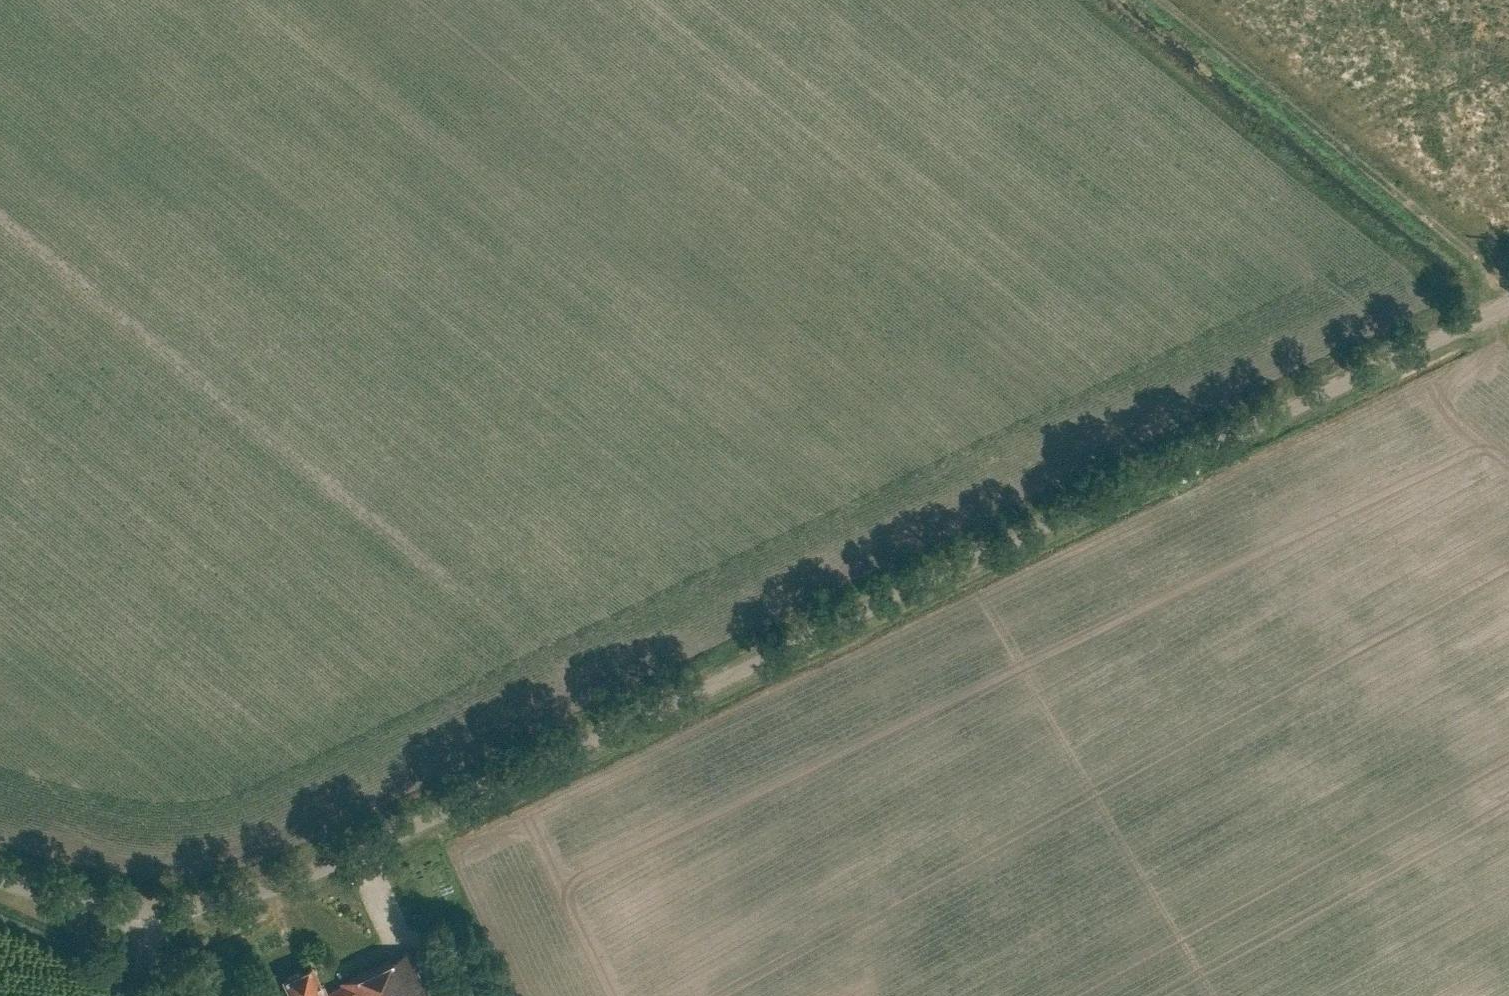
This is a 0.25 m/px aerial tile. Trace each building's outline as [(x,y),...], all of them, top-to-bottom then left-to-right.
[(284,978),(292,994),(290,995),(430,995),(410,954),(343,985),(344,987),(328,995),(323,985),(321,986),(312,965),(284,978)]
